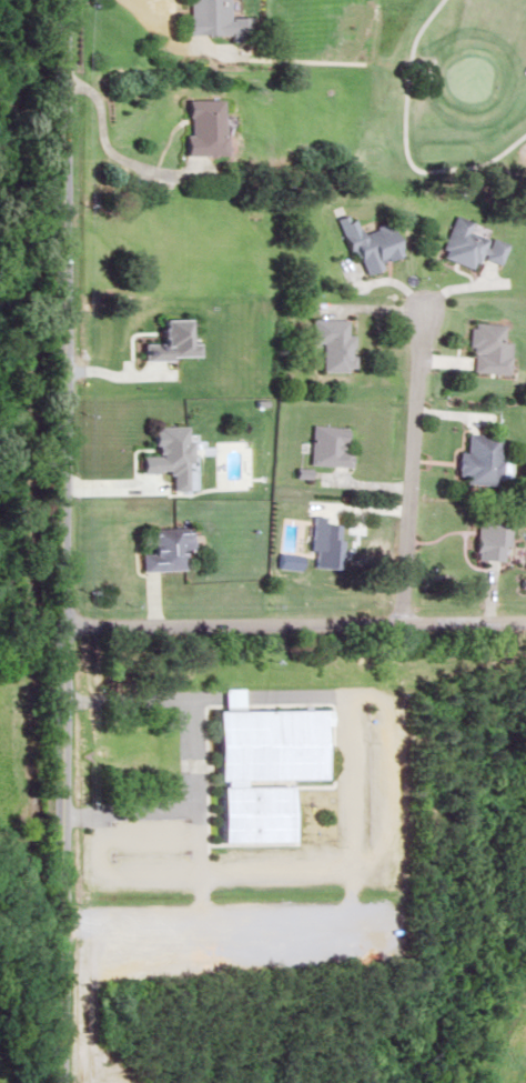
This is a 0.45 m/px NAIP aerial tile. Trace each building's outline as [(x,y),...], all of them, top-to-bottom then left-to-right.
[(183,35),(240,36),(240,16),(223,16),(223,0),(183,0),(183,35)] [(177,155),(217,154),(216,98),(181,98),(181,135),(177,135),(177,155)] [(436,255),(470,270),(475,256),(494,264),(505,239),(452,216),(436,255)] [(382,220),(342,241),(359,274),(399,254),(382,220)] [(307,342),(318,342),(317,370),(349,371),(349,333),(343,333),(344,319),(307,318),(307,342)] [(498,341),(499,323),(469,322),(466,372),(503,373),(505,341),(498,341)] [(345,426),(307,424),(306,464),(344,465),(345,426)] [(150,427),(150,437),(144,437),(145,454),(133,454),(133,471),(164,471),(164,489),(182,489),(181,426),(150,427)] [(460,453),(454,452),(452,479),(491,483),(495,435),(462,432),(460,453)] [(470,560),(497,560),(497,516),(470,516),(470,560)] [(333,568),(336,519),(309,517),(306,566),(333,568)] [(137,570),(180,568),(179,551),(186,550),(185,526),(148,528),(149,552),(136,552),(137,570)] [(209,840),(285,840),(285,780),(318,780),(318,724),(327,724),(327,707),(237,707),(237,687),(220,687),(220,708),(207,708),(207,779),(209,779),(209,840)]
